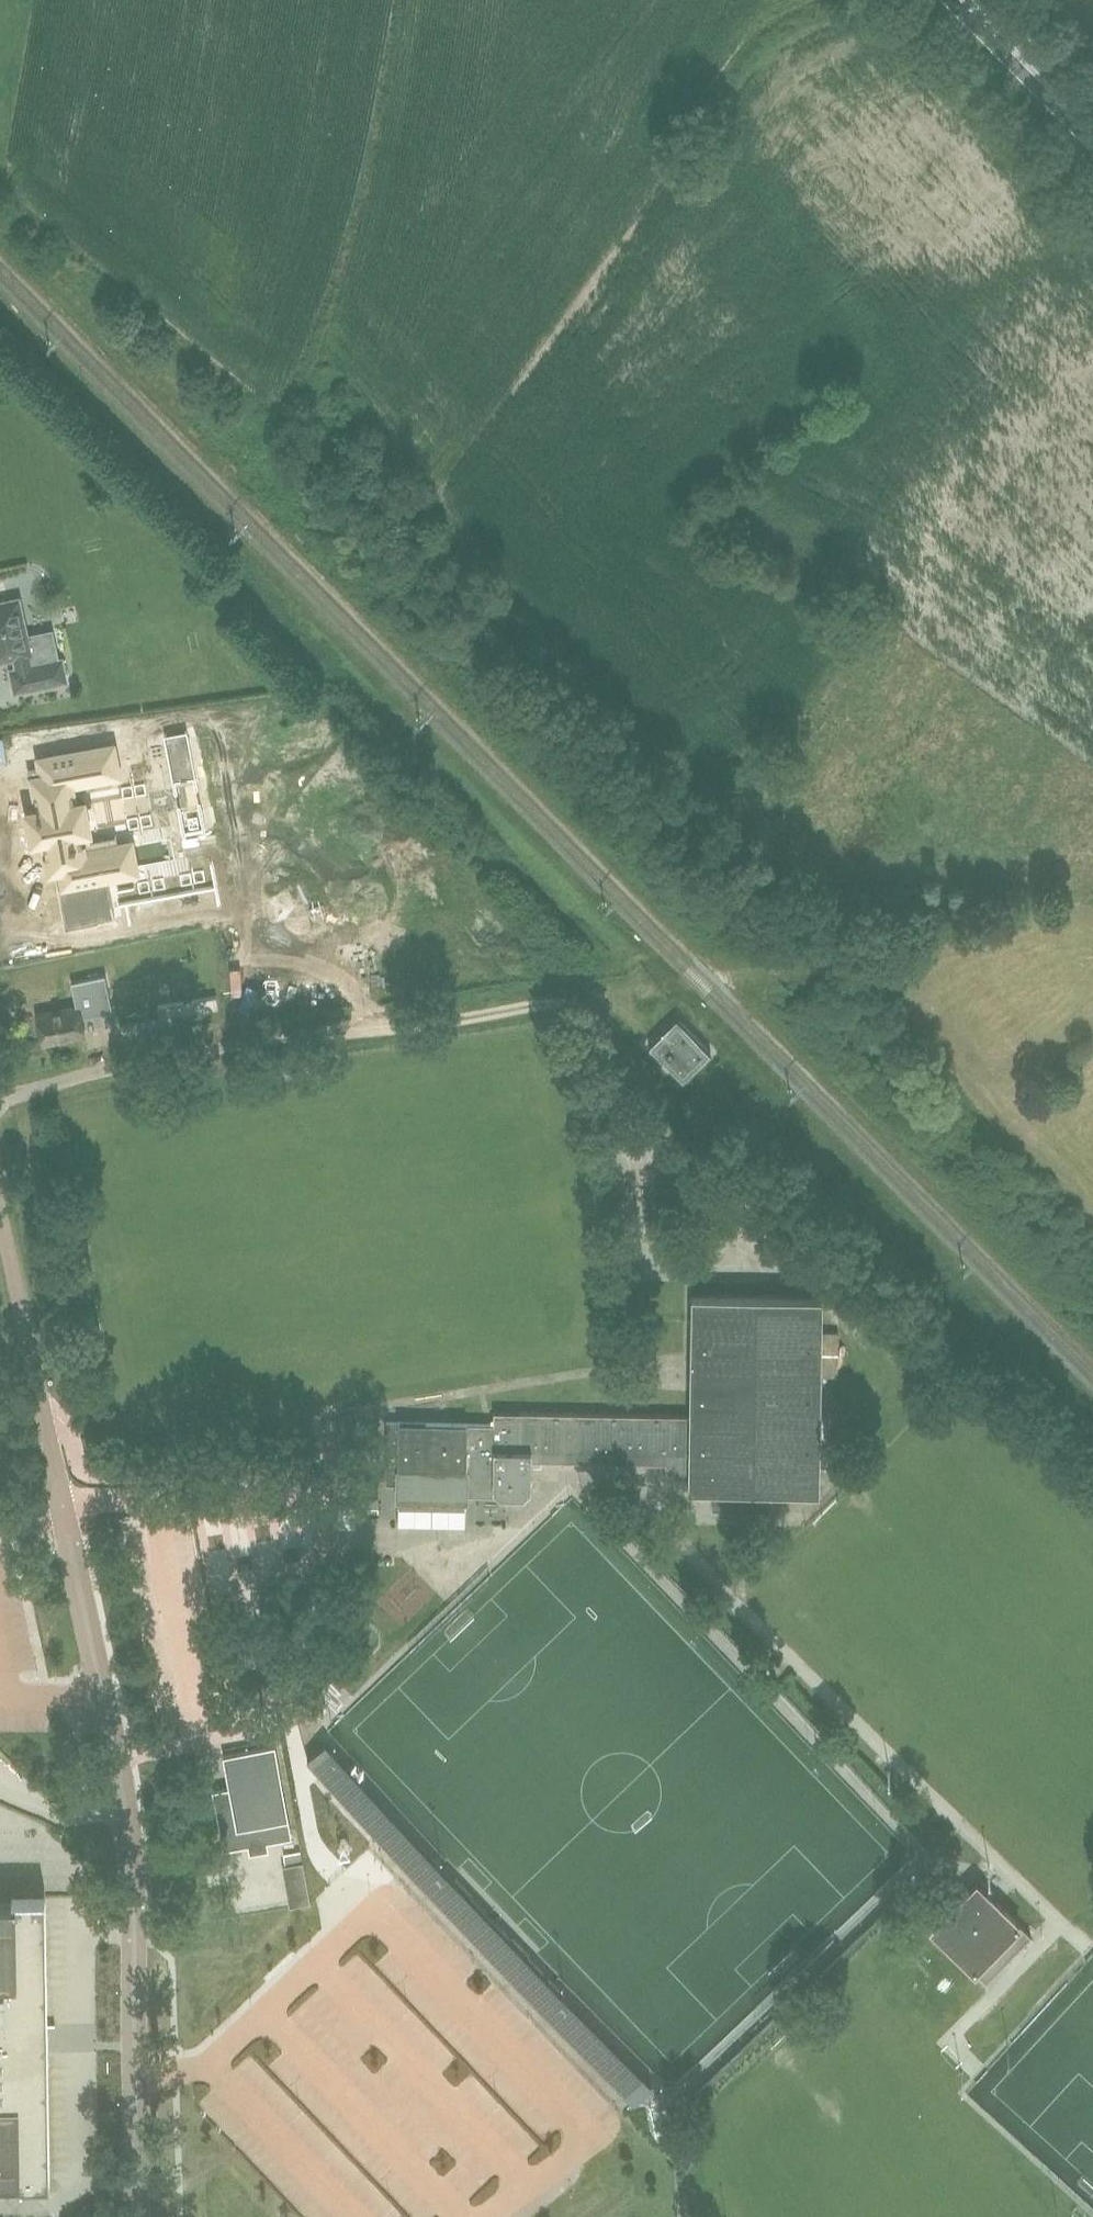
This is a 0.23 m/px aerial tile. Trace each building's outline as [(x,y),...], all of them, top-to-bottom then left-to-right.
[(15,691),(66,680),(62,659),(31,665),(28,655),(31,654),(19,598),(0,602),(0,661),(14,657),(17,668),(10,670),(15,691)] [(164,734),(172,780),(196,775),(187,730),(164,734)] [(71,783),(119,774),(113,743),(38,757),(40,768),(27,770),(29,780),(32,779),(38,808),(26,810),(32,841),(44,839),(48,861),(45,861),(47,871),(56,869),(59,886),(65,884),(67,894),(61,895),(66,924),(64,924),(65,927),(112,918),(104,878),(138,872),(132,841),(118,843),(116,835),(82,841),(80,831),(89,829),(83,800),(75,801),(71,783)] [(84,1033),(80,1016),(113,1008),(104,973),(70,981),(76,1006),(38,1014),(44,1042),(84,1033)] [(177,1017),(122,1026),(127,1052),(182,1043),(180,1035),(180,1031),(177,1017)] [(677,1018),(649,1045),(683,1079),(711,1052),(677,1018)] [(823,1295),(692,1293),(690,1414),(494,1411),(494,1423),(386,1421),(385,1484),(398,1483),(398,1494),(500,1496),(523,1496),(531,1489),(531,1460),(665,1462),(665,1469),(672,1476),(689,1477),(689,1489),(713,1489),(713,1509),(770,1510),(770,1490),(820,1491),(823,1295)] [(340,1518),(354,1518),(354,1509),(340,1508),(340,1518)] [(214,1799),(223,1849),(248,1845),(249,1854),(269,1851),(268,1841),(293,1837),(276,1745),(223,1755),(231,1796),(214,1799)] [(323,1749),(305,1766),(632,2107),(650,2091),(323,1749)] [(310,1903),(303,1867),(284,1870),(290,1906),(310,1903)] [(932,1927),(984,1982),(1031,1938),(988,1892),(975,1904),(966,1895),(932,1927)] [(50,2180),(48,2033),(46,1894),(0,1895),(0,2181),(50,2180)]
